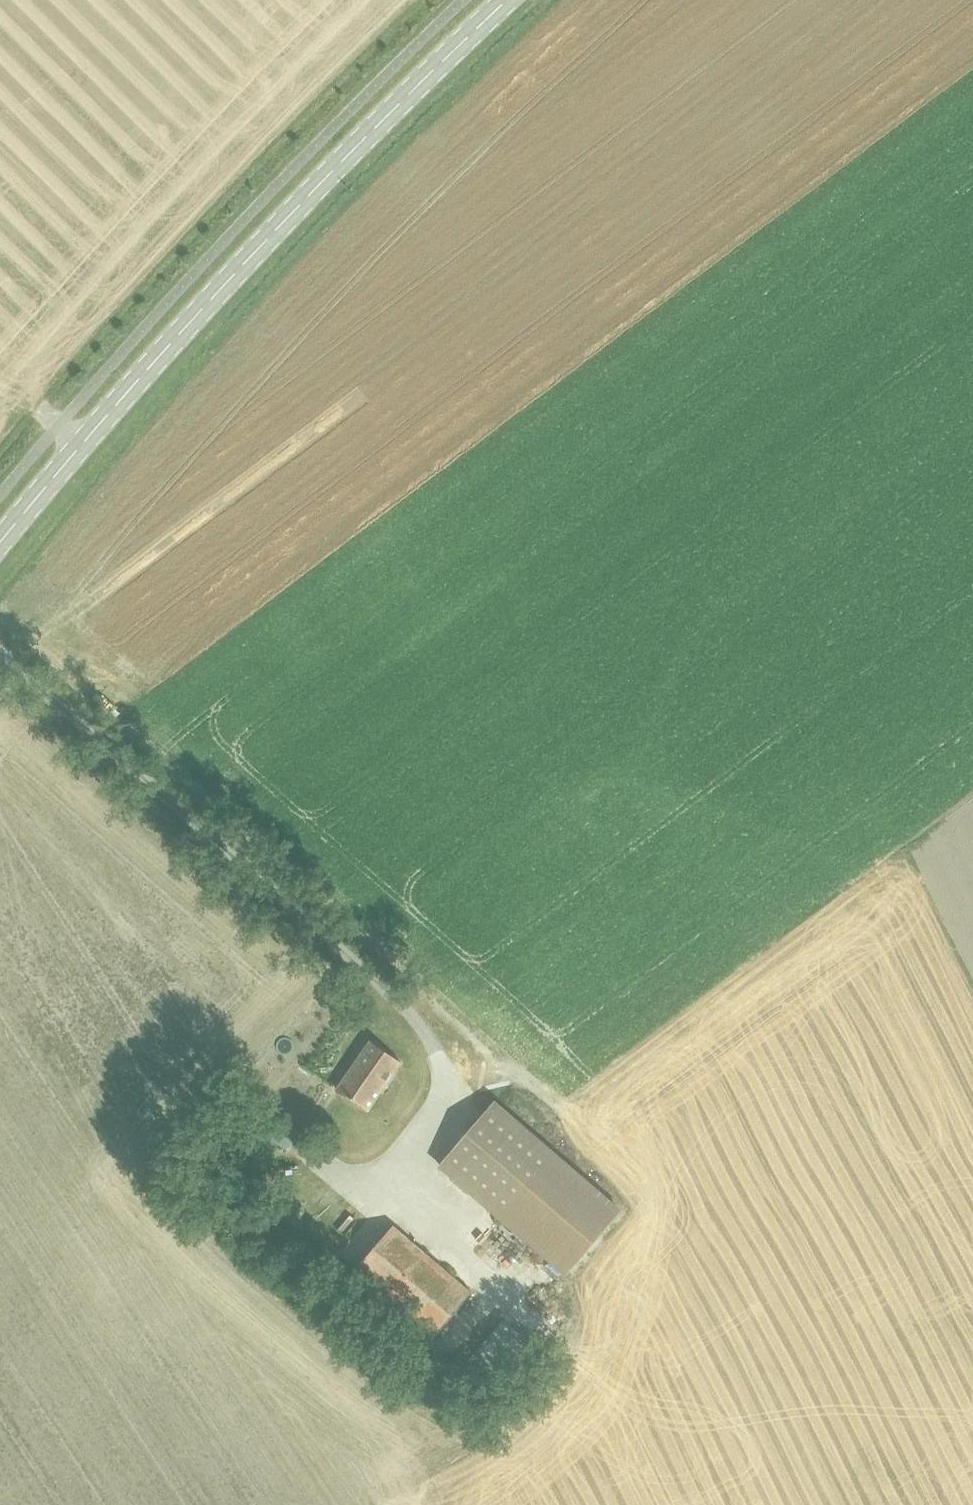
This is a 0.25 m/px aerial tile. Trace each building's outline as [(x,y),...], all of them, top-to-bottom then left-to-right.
[(368,1111),(401,1063),(370,1042),(337,1090),(368,1111)] [(621,1210),(495,1102),(439,1167),(565,1276),(621,1210)] [(299,1131),(280,1118),(268,1137),(287,1149),(299,1131)] [(434,1337),(471,1293),(393,1226),(356,1269),(434,1337)] [(540,1353),(503,1320),(463,1366),(500,1398),(540,1353)]
